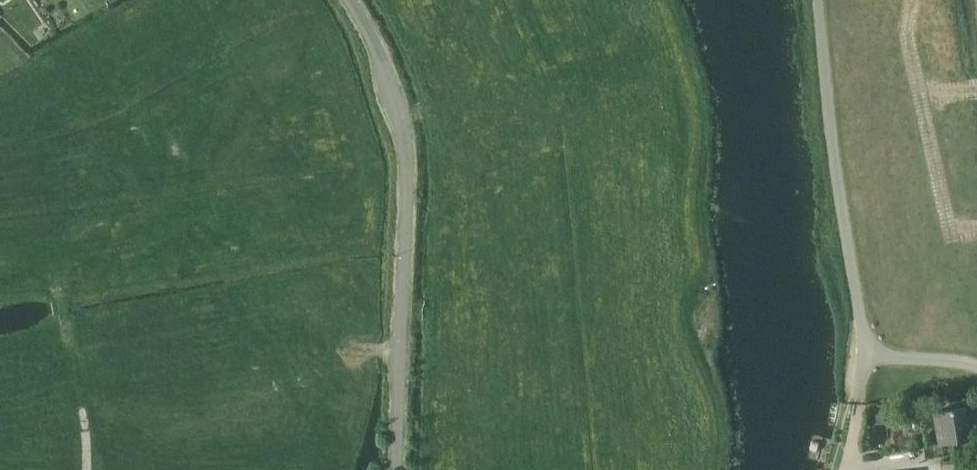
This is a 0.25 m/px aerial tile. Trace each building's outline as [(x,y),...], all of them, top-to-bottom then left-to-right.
[(941,443),(976,438),(976,405),(967,406),(936,411),(941,443)] [(903,425),(902,410),(877,412),(879,427),(903,425)]
